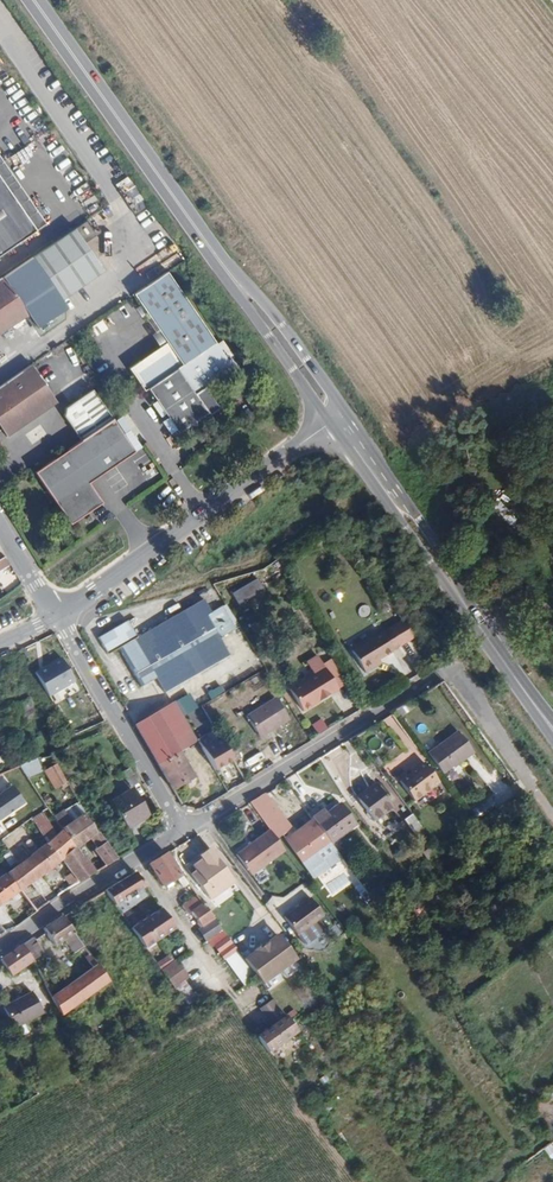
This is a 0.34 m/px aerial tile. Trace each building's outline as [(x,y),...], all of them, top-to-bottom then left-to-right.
[(32,229),(42,222),(0,162),(0,184),(32,229)] [(32,229),(0,184),(0,251),(32,229)] [(71,227),(29,256),(58,298),(100,269),(71,227)] [(187,304),(164,269),(130,292),(154,327),(187,304)] [(25,313),(0,276),(0,330),(25,313)] [(212,342),(187,304),(154,327),(164,342),(179,364),(210,343),(212,342)] [(63,308),(33,325),(37,333),(68,316),(63,308)] [(179,364),(164,342),(128,366),(143,389),(145,387),(174,367),(179,364)] [(229,368),(212,342),(210,343),(179,364),(174,367),(204,411),(218,406),(204,385),(229,368)] [(29,362),(0,382),(0,429),(4,434),(54,399),(29,362)] [(204,411),(174,367),(145,387),(175,431),(187,423),(192,424),(193,419),(204,411)] [(78,438),(109,417),(110,417),(89,387),(62,406),(61,414),(78,438)] [(122,433),(129,429),(119,414),(113,419),(122,433)] [(132,451),(109,417),(78,438),(31,471),(66,524),(99,502),(86,482),(132,451)] [(133,430),(124,434),(128,443),(137,438),(133,430)] [(129,465),(134,471),(148,462),(144,455),(129,465)] [(228,594),(245,622),(270,608),(254,580),(228,594)] [(211,612),(203,599),(136,637),(125,621),(96,637),(106,654),(117,648),(140,688),(155,679),(164,694),(229,656),(219,639),(233,631),(220,607),(211,612)] [(387,628),(367,642),(372,648),(356,659),(365,673),(374,666),(372,663),(377,659),(398,645),(387,628)] [(372,648),(367,642),(352,652),(356,659),(372,648)] [(46,697),(74,683),(61,656),(32,671),(46,697)] [(323,669),(288,690),(304,716),(339,694),(323,669)] [(210,699),(224,692),(220,685),(206,692),(210,699)] [(288,720),(274,698),(245,715),(259,738),(288,720)] [(7,710),(11,717),(32,708),(28,700),(7,710)] [(164,709),(134,726),(156,765),(177,752),(186,747),(164,709)] [(405,747),(412,742),(393,713),(386,718),(405,747)] [(212,770),(231,760),(215,730),(196,740),(212,770)] [(459,731),(428,751),(443,772),(474,750),(459,731)] [(177,752),(156,765),(171,791),(192,778),(177,752)] [(25,778),(41,772),(36,758),(20,764),(25,778)] [(437,778),(422,758),(399,776),(414,796),(437,778)] [(54,789),(65,782),(54,763),(42,770),(54,789)] [(140,781),(131,766),(121,772),(129,787),(140,781)] [(367,784),(356,768),(342,778),(353,794),(367,784)] [(402,797),(387,777),(380,783),(395,803),(402,797)] [(354,795),(374,821),(393,806),(373,781),(354,795)] [(10,785),(0,792),(0,819),(22,804),(10,785)] [(284,813),(267,789),(250,800),(268,825),(284,813)] [(130,790),(109,802),(125,829),(145,817),(130,790)] [(336,799),(311,816),(314,820),(329,840),(331,842),(355,824),(336,799)] [(77,802),(65,809),(71,818),(82,811),(77,802)] [(291,823),(284,813),(268,825),(270,827),(275,834),(291,823)] [(410,814),(403,819),(415,834),(421,829),(410,814)] [(82,815),(60,831),(61,832),(73,849),(76,847),(88,839),(97,852),(93,854),(102,868),(114,861),(83,816),(82,815)] [(329,840),(314,820),(287,839),(301,859),(329,840)] [(270,827),(238,851),(252,871),(285,847),(275,834),(270,827)] [(42,846),(16,866),(5,874),(18,890),(31,882),(54,866),(61,861),(75,851),(73,849),(61,832),(60,831),(59,832),(42,846)] [(443,852),(450,847),(445,841),(438,845),(443,852)] [(236,881),(210,846),(187,863),(207,889),(216,883),(222,891),(236,881)] [(76,847),(73,849),(75,851),(81,860),(83,858),(76,847)] [(81,860),(75,851),(61,861),(70,874),(77,883),(94,873),(83,858),(81,860)] [(167,851),(149,861),(164,885),(175,878),(183,873),(167,851)] [(265,869),(254,876),(260,885),(271,878),(265,869)] [(133,871),(105,890),(115,905),(145,886),(133,871)] [(183,873),(175,878),(182,887),(190,882),(183,873)] [(18,890),(5,874),(0,877),(0,904),(18,890)] [(18,890),(34,912),(46,903),(31,882),(18,890)] [(216,883),(207,889),(213,898),(222,891),(216,883)] [(214,916),(199,895),(183,907),(190,917),(186,920),(193,931),(214,916)] [(326,912),(312,895),(286,915),(306,942),(311,942),(321,933),(322,931),(321,928),(315,921),(326,912)] [(160,907),(131,927),(146,947),(174,927),(160,907)] [(74,931),(63,915),(44,927),(46,929),(55,943),(74,931)] [(214,916),(193,931),(197,935),(201,933),(206,941),(223,928),(214,916)] [(334,937),(342,933),(338,924),(329,928),(334,937)] [(46,929),(44,927),(34,935),(35,938),(46,929)] [(223,928),(206,941),(210,945),(205,949),(213,959),(234,944),(223,928)] [(277,933),(263,944),(280,967),(295,956),(277,933)] [(43,953),(32,936),(22,943),(32,960),(43,953)] [(32,960),(22,943),(3,956),(14,972),(32,960)] [(263,944),(261,943),(254,948),(255,949),(244,957),(257,974),(262,981),(280,967),(263,944)] [(163,949),(152,956),(163,971),(179,960),(174,953),(169,957),(163,949)] [(246,982),(257,974),(244,957),(238,950),(228,958),(246,982)] [(97,962),(88,951),(84,954),(92,965),(97,962)] [(179,960),(163,971),(170,982),(181,973),(182,974),(186,970),(179,960)] [(97,962),(92,965),(51,993),(62,1013),(110,981),(97,962)] [(181,973),(170,982),(188,1005),(198,998),(181,973)] [(43,1013),(32,992),(4,1007),(15,1028),(43,1013)] [(272,1020),(255,1034),(265,1048),(294,1025),(272,995),(260,1005),(272,1020)]
